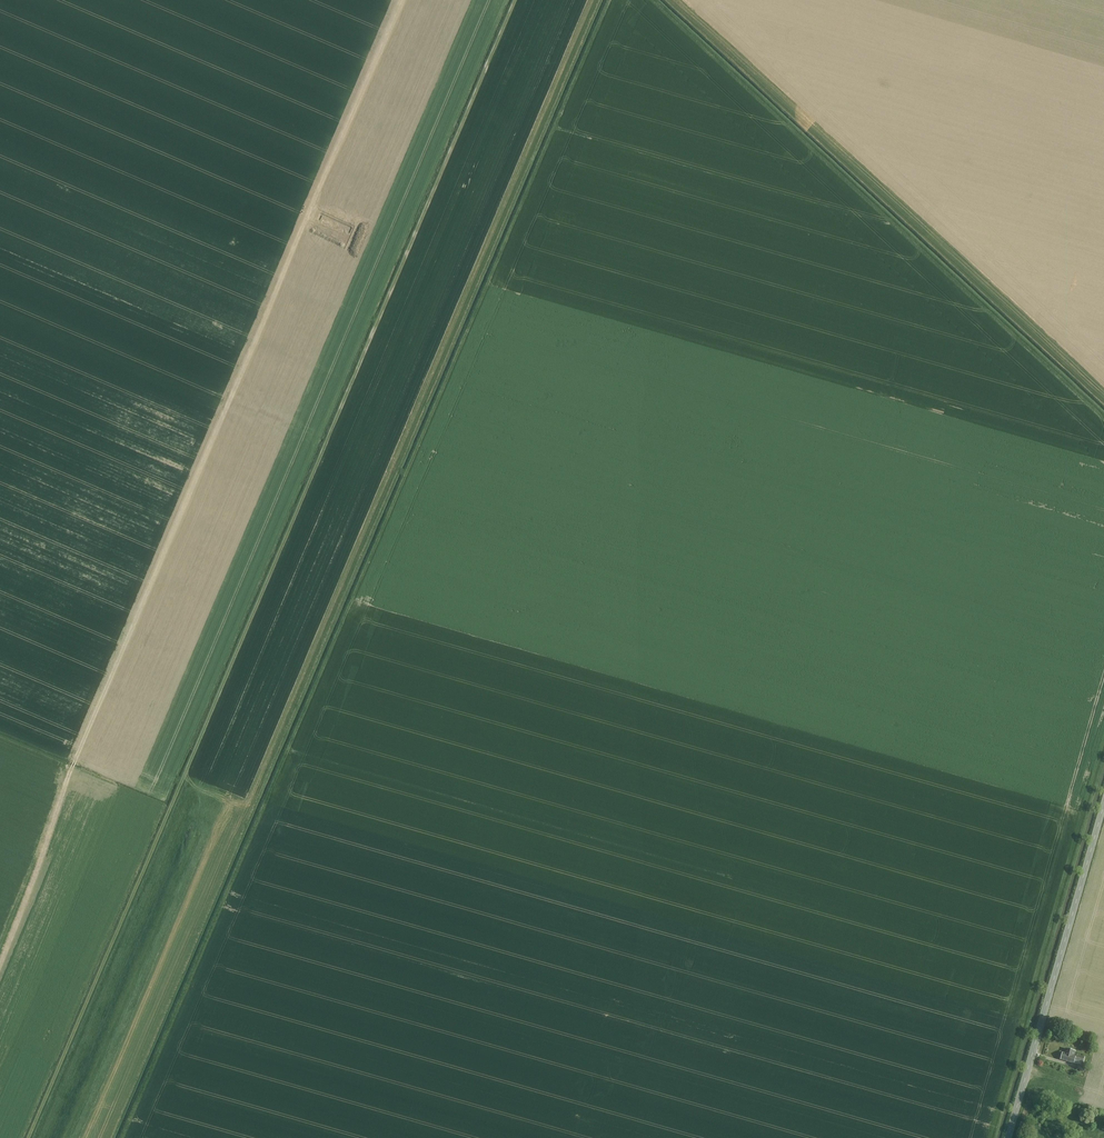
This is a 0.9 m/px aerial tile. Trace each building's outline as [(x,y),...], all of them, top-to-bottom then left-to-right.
[(1063,1051),(1061,1058),(1076,1063),(1077,1059),(1079,1053),(1080,1051),(1068,1047),(1067,1052),(1063,1051)]
